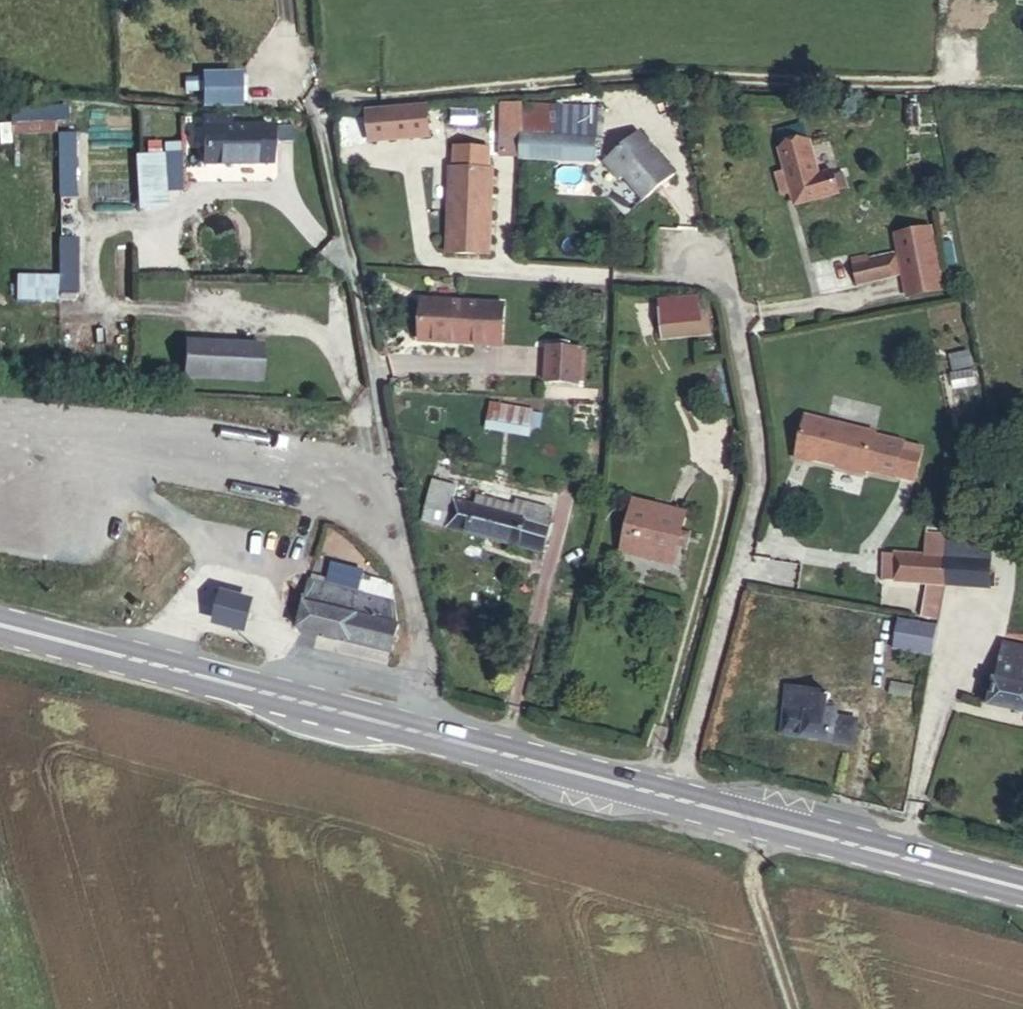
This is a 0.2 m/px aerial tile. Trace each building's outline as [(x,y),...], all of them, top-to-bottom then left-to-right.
[(444,86),(386,89),(386,117),(446,116),(444,86)] [(228,94),(228,119),(291,118),(291,103),(253,104),(253,95),(228,94)] [(13,134),(68,133),(68,107),(13,108),(13,134)] [(537,136),(538,113),(509,111),(507,133),(537,136)] [(123,113),(108,113),(109,176),(124,176),(123,113)] [(603,119),(538,113),(537,136),(602,142),(603,119)] [(661,114),(628,138),(662,185),(695,161),(661,114)] [(291,118),(228,119),(228,144),(292,143),(291,118)] [(832,129),(803,137),(817,192),(862,182),(857,160),(840,163),(832,129)] [(57,136),(58,200),(76,200),(76,136),(57,136)] [(504,148),(463,144),(455,229),(495,233),(504,148)] [(181,194),(181,155),(136,155),(136,211),(168,211),(168,195),(181,194)] [(911,239),(871,244),(875,268),(914,263),(917,280),(951,276),(942,214),(908,219),(911,239)] [(114,249),(114,294),(131,294),(130,249),(114,249)] [(513,283),(429,275),(424,320),(509,328),(513,283)] [(17,302),(59,302),(59,276),(16,277),(17,302)] [(722,285),(680,289),(683,315),(725,312),(722,285)] [(588,327),(557,324),(553,360),(584,363),(588,327)] [(282,327),(207,325),(207,360),(281,362),(282,327)] [(530,437),(534,409),(488,403),(484,432),(530,437)] [(898,421),(826,403),(815,447),(887,465),(888,462),(900,465),(910,427),(898,424),(898,421)] [(452,464),(442,504),(466,510),(472,487),(477,471),(452,464)] [(530,501),(534,486),(517,481),(515,488),(491,481),(487,490),(530,501)] [(702,493),(653,481),(640,529),(687,544),(702,493)] [(466,510),(546,534),(558,493),(534,486),(530,501),(487,490),(472,487),(466,510)] [(396,502),(376,495),(374,506),(392,512),(396,502)] [(948,566),(950,545),(903,540),(901,561),(948,566)] [(981,548),(950,545),(948,566),(979,570),(981,548)] [(320,552),(313,577),(369,593),(373,578),(392,584),(390,599),(401,602),(405,577),(320,552)] [(369,593),(313,577),(306,601),(368,620),(376,595),(369,593)] [(373,578),(369,593),(376,595),(390,599),(392,584),(373,578)] [(923,604),(944,608),(945,593),(924,590),(923,604)] [(376,595),(368,620),(395,628),(401,602),(390,599),(376,595)] [(222,598),(215,634),(248,639),(255,603),(222,598)] [(898,628),(939,635),(944,608),(923,604),(903,601),(898,628)] [(1020,660),(995,654),(988,684),(1022,693),(1022,661),(1020,660)] [(797,666),(793,684),(803,685),(812,687),(813,694),(828,696),(832,683),(835,672),(797,666)] [(803,685),(796,720),(851,730),(859,688),(832,683),(828,696),(813,694),(812,687),(803,685)] [(803,685),(793,684),(787,718),(796,720),(803,685)] [(859,688),(851,730),(858,732),(866,689),(859,688)]
